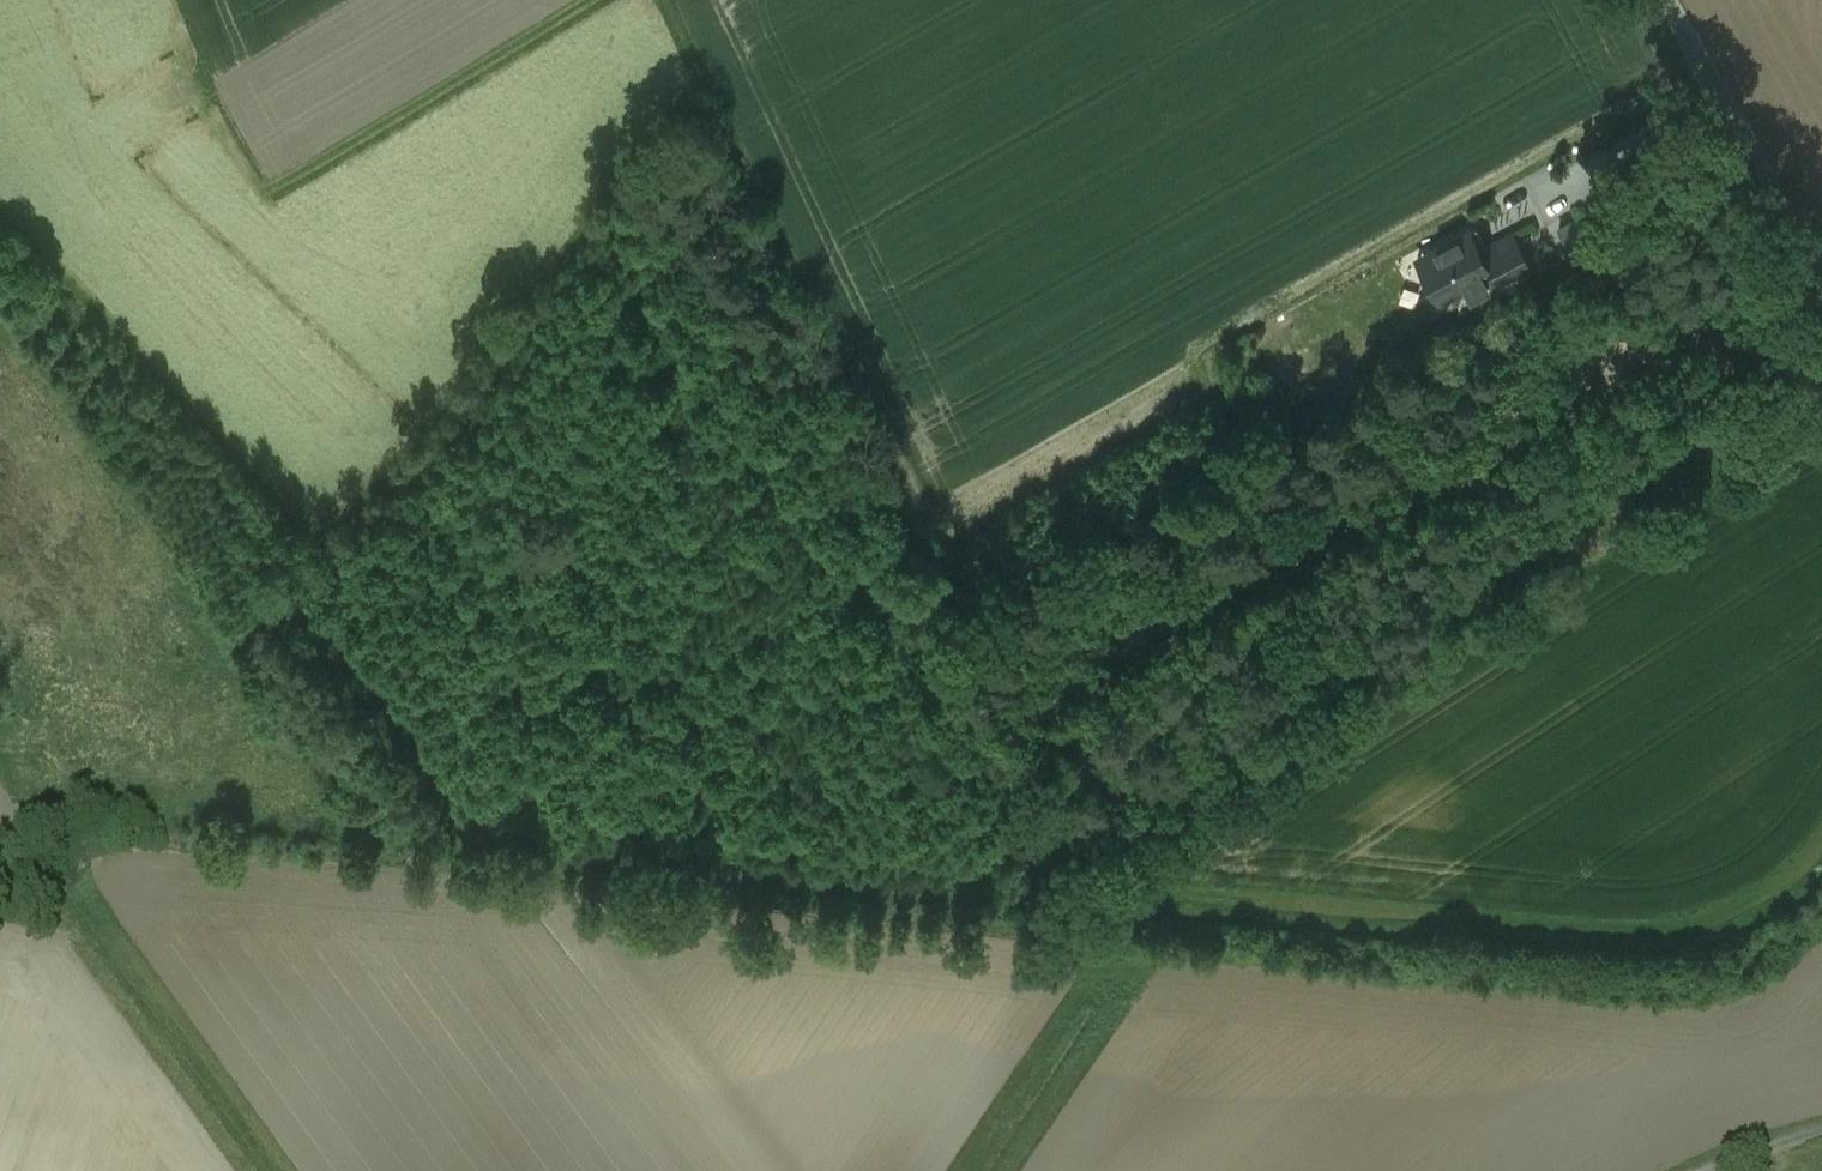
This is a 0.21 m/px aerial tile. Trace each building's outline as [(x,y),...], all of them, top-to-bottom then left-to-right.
[(1505,218),(1474,234),(1480,247),(1512,231),(1505,218)] [(1512,231),(1480,247),(1482,251),(1462,262),(1474,284),(1494,273),(1501,286),(1533,269),(1512,231)]
